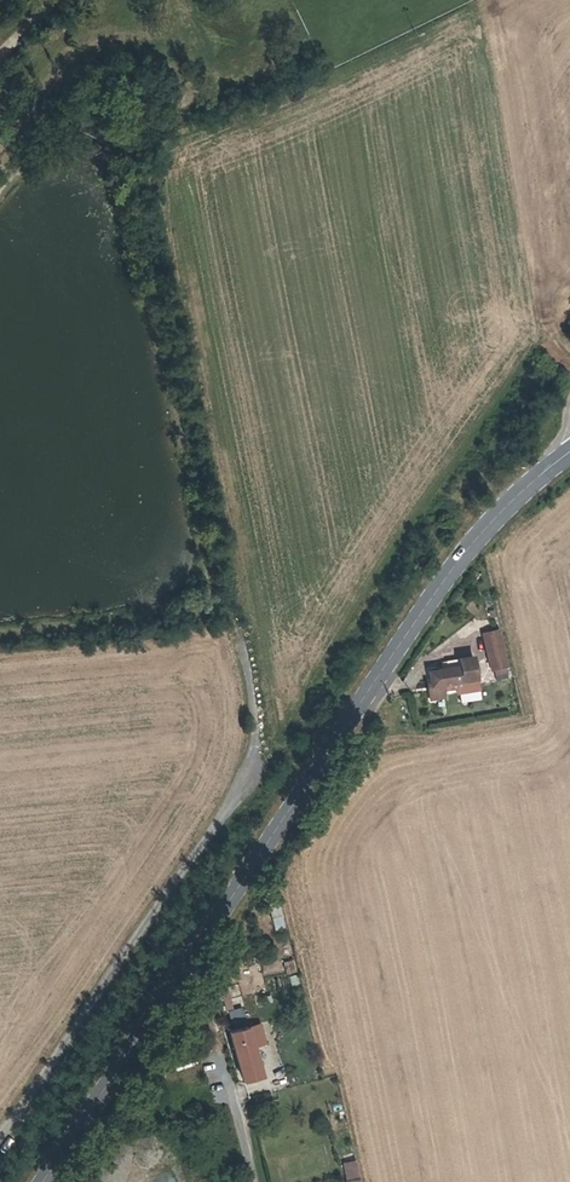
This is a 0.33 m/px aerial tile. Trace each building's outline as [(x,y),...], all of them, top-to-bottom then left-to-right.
[(499,630),(482,634),(491,670),(508,666),(499,630)] [(455,680),(477,676),(473,654),(463,656),(465,666),(430,672),(433,686),(438,685),(438,688),(443,687),(442,685),(447,684),(447,686),(456,685),(455,680)] [(279,904),(268,907),(275,931),(286,928),(279,904)] [(293,959),(282,962),(285,973),(296,970),(293,959)] [(298,974),(289,976),(291,988),(300,986),(298,974)] [(227,1011),(244,1006),(237,984),(220,989),(227,1011)] [(267,1080),(254,1029),(234,1034),(247,1085),(267,1080)] [(328,1126),(331,1136),(346,1131),(342,1121),(328,1126)] [(337,1163),(354,1160),(353,1152),(336,1155),(337,1163)] [(346,1181),(361,1181),(354,1160),(341,1164),(346,1181)]
